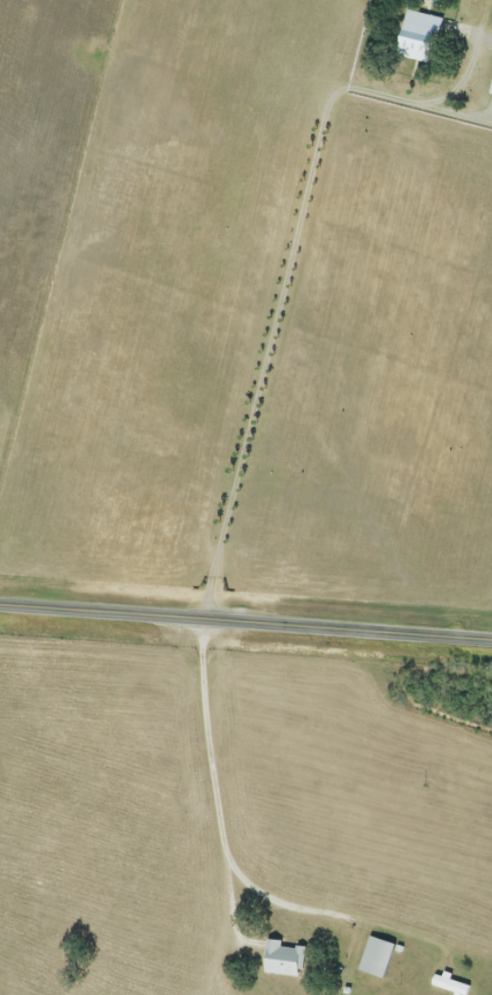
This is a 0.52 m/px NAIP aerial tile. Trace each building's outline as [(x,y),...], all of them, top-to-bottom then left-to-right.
[(397,55),(432,63),(442,18),(408,10),(397,55)] [(359,970),(385,978),(397,944),(371,935),(359,970)] [(264,972),(301,978),(305,949),(282,945),(283,941),(269,939),(264,972)] [(454,974),(445,971),(443,976),(436,974),(432,986),(460,994),(468,994),(471,986),(452,980),(454,974)]
